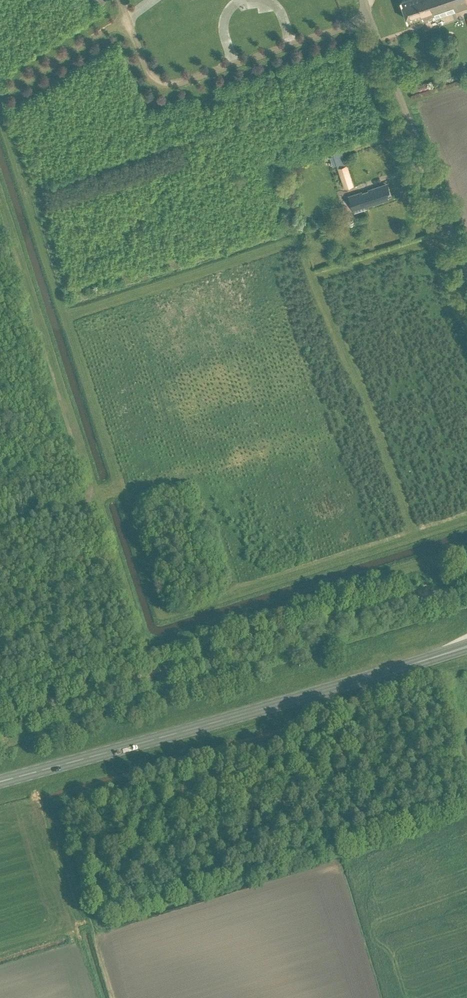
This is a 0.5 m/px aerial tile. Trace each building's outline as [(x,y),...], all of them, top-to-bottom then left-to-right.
[(466,0),(402,0),(408,20),(423,15),(424,18),(434,14),(435,17),(466,6),(466,0)] [(347,163),(338,166),(345,188),(355,185),(349,168),(347,163)] [(369,190),(363,192),(362,191),(349,195),(355,213),(368,208),(367,205),(373,203),(373,204),(389,199),(388,196),(392,194),(389,186),(386,187),(385,184),(368,189),(369,190)]
